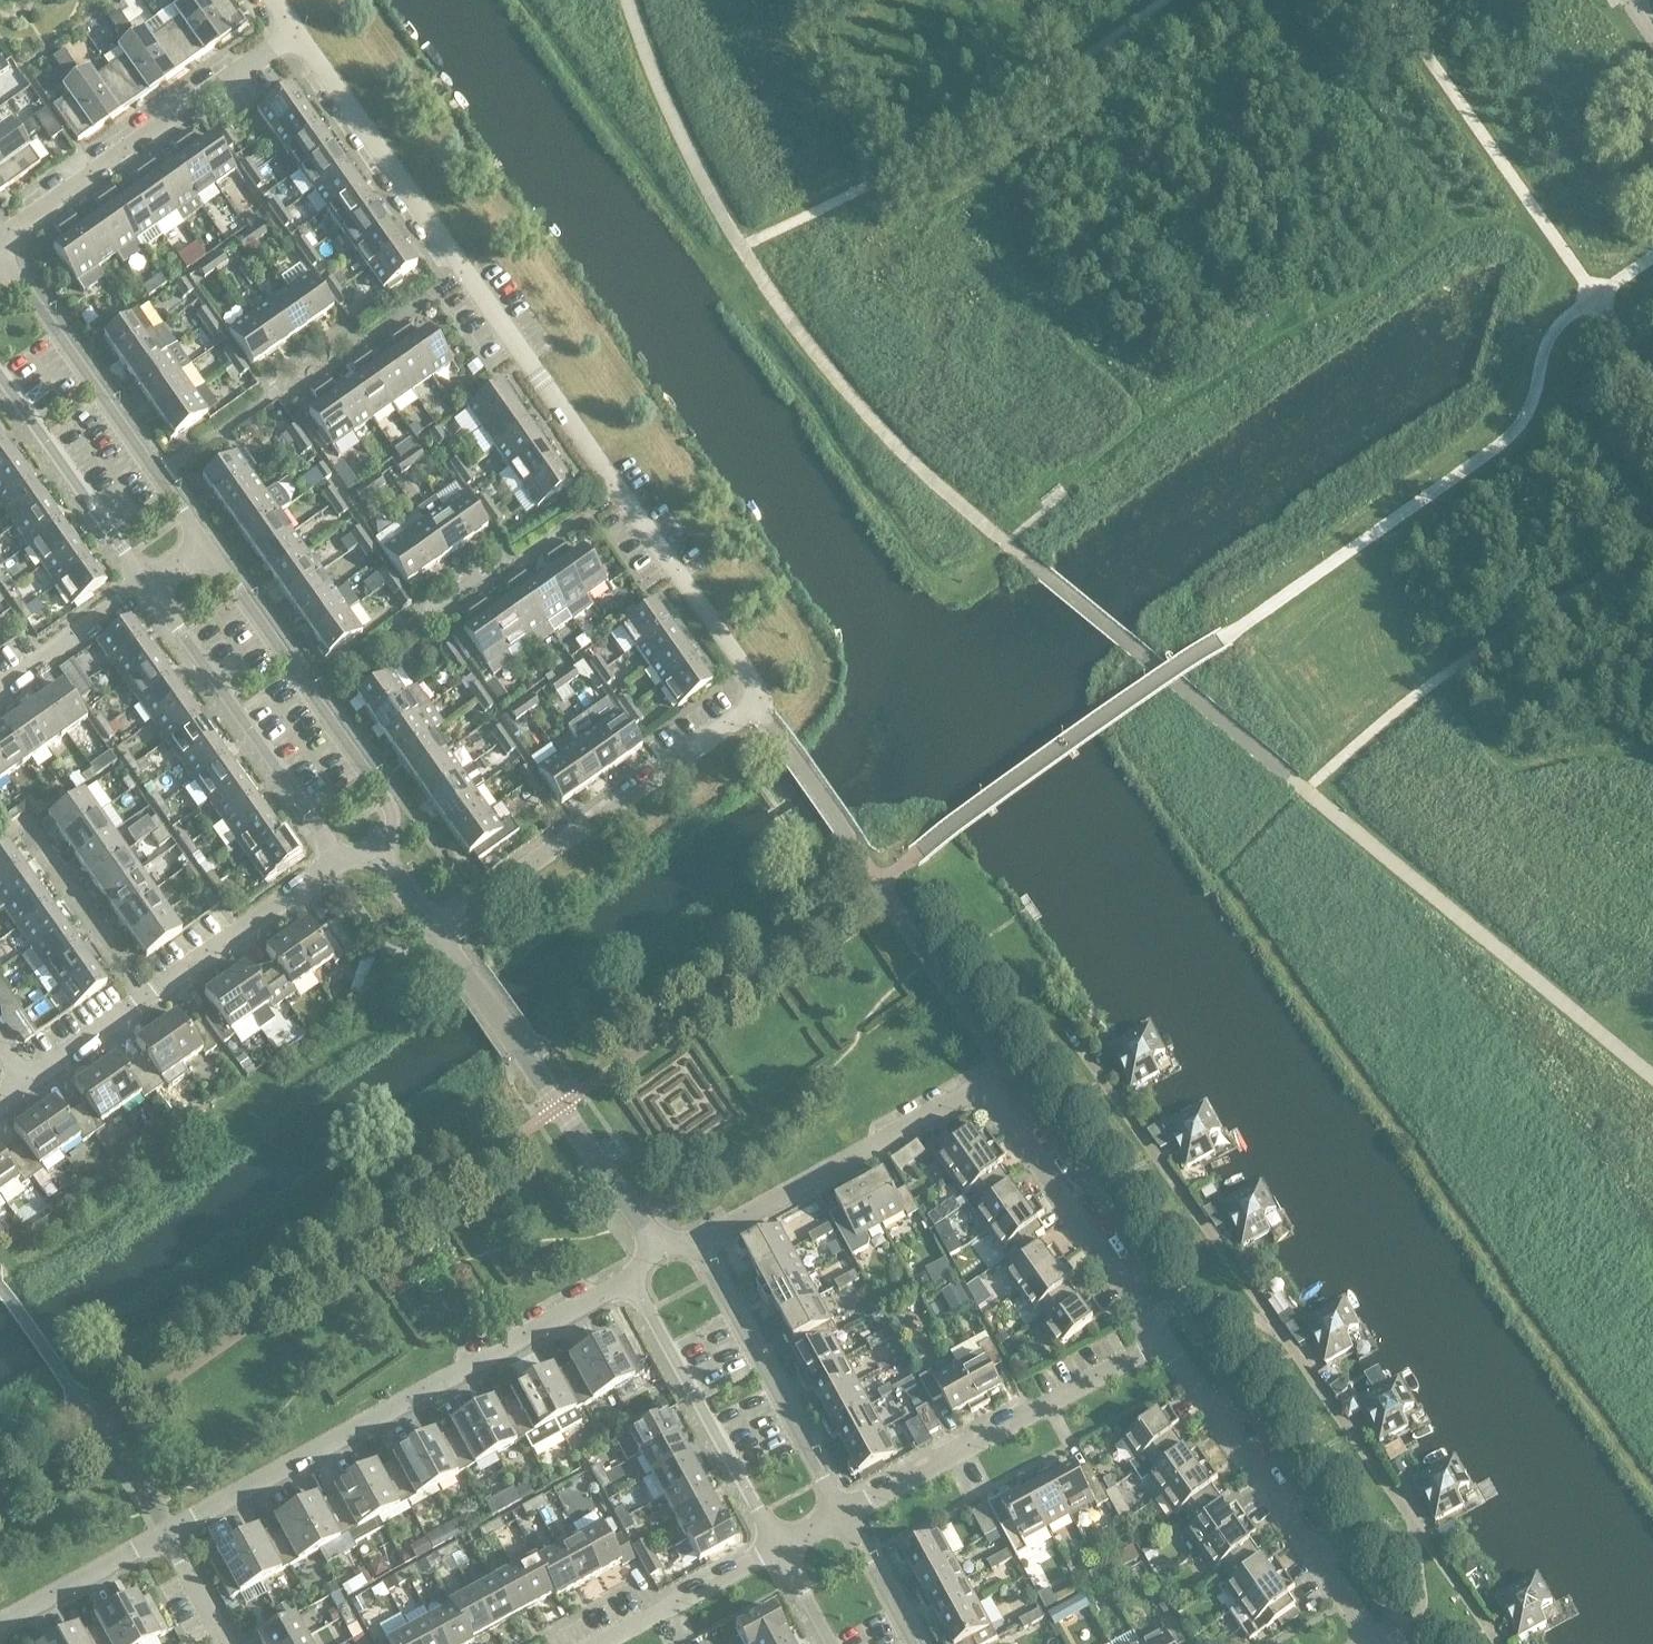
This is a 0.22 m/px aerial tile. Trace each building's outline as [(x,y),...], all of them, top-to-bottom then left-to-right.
[(186,1),(217,44),(221,42),(239,30),(237,28),(244,23),(228,0),(205,0),(204,0),(187,0),(186,1)] [(217,44),(186,1),(173,10),(179,18),(164,29),(188,63),(194,59),(196,60),(213,48),(212,47),(217,44)] [(108,19),(114,29),(125,21),(119,12),(108,19)] [(132,30),(125,21),(114,29),(121,38),(132,30)] [(188,63),(164,29),(149,39),(143,31),(130,40),(161,83),(165,81),(166,81),(183,69),(182,67),(188,63)] [(161,83),(130,40),(118,49),(120,52),(105,62),(109,68),(133,102),(139,98),(140,99),(158,87),(157,86),(161,83)] [(53,58),(59,68),(70,60),(64,51),(53,58)] [(0,58),(0,74),(9,68),(1,57),(0,58)] [(76,69),(70,60),(59,68),(66,77),(76,69)] [(133,102),(109,68),(94,78),(88,70),(75,79),(106,122),(110,119),(111,120),(128,108),(127,106),(133,102)] [(106,122),(75,79),(62,88),(68,96),(53,107),(77,141),(84,137),(85,138),(102,126),(102,125),(106,122)] [(257,111),(271,132),(305,108),(298,98),(302,96),(294,85),(257,111)] [(62,131),(45,107),(33,116),(50,139),(62,131)] [(319,128),(305,108),(271,132),(285,151),(319,128)] [(30,136),(39,130),(31,119),(22,125),(30,136)] [(0,125),(0,149),(20,135),(11,122),(2,128),(0,125)] [(333,147),(319,128),(285,151),(299,171),(333,147)] [(195,139),(189,130),(180,137),(189,148),(194,145),(195,139)] [(228,131),(220,137),(229,149),(237,143),(228,131)] [(20,135),(0,149),(0,192),(40,163),(20,135)] [(189,148),(180,137),(172,143),(178,151),(184,152),(189,148)] [(236,171),(212,137),(192,152),(215,185),(236,171)] [(347,167),(333,147),(299,171),(313,191),(347,167)] [(215,185),(192,152),(172,165),(196,199),(215,185)] [(156,166),(150,158),(141,164),(150,176),(155,172),(156,166)] [(249,160),(241,166),(249,177),(257,171),(249,160)] [(150,176),(141,164),(133,170),(139,178),(145,179),(150,176)] [(196,199),(172,165),(152,179),(176,213),(183,222),(202,208),(196,199)] [(360,187),(347,167),(313,191),(327,210),(360,187)] [(265,183),(257,171),(249,177),(257,188),(265,183)] [(176,213),(152,179),(133,193),(156,227),(163,236),(183,222),(176,213)] [(117,194),(111,186),(102,192),(110,203),(116,200),(117,194)] [(374,206),(360,187),(327,210),(341,230),(374,206)] [(110,203),(102,192),(93,198),(99,206),(105,207),(110,203)] [(156,227),(133,193),(113,207),(137,240),(156,227)] [(276,199),(268,205),(276,216),(284,211),(276,199)] [(388,226),(374,206),(341,230),(354,250),(388,226)] [(143,249),(137,240),(113,207),(93,221),(117,254),(123,263),(143,249)] [(292,222),(284,211),(276,216),(284,228),(292,222)] [(77,222),(71,213),(63,219),(71,231),(76,228),(77,222)] [(258,215),(247,223),(252,229),(263,222),(258,215)] [(71,231),(63,219),(54,225),(60,234),(66,235),(71,231)] [(117,254),(93,221),(74,235),(97,268),(117,254)] [(261,226),(250,234),(255,242),(267,234),(261,226)] [(402,246),(388,226),(354,250),(368,269),(402,246)] [(255,242),(250,234),(238,242),(244,250),(255,242)] [(97,268),(74,235),(53,249),(65,266),(62,268),(72,281),(74,279),(77,283),(84,292),(104,277),(97,268)] [(304,239),(296,244),(304,256),(312,250),(304,239)] [(197,245),(190,250),(198,262),(205,257),(197,245)] [(416,266),(402,246),(368,269),(383,290),(386,288),(388,290),(402,281),(400,278),(416,266)] [(320,261),(312,250),(304,256),(312,267),(320,261)] [(227,261),(222,254),(210,262),(216,269),(227,261)] [(216,269),(210,262),(199,270),(204,277),(216,269)] [(333,309),(309,275),(289,290),(312,323),(333,309)] [(332,278),(324,284),(332,295),(340,289),(332,278)] [(184,280),(176,286),(184,297),(192,292),(184,280)] [(348,301),(340,289),(332,295),(340,306),(348,301)] [(312,323),(289,290),(269,303),(293,337),(312,323)] [(293,337),(269,303),(249,317),(273,351),(293,337)] [(148,305),(137,313),(104,337),(118,357),(163,326),(148,305)] [(212,320),(204,309),(196,314),(204,326),(212,320)] [(273,351),(249,317),(229,332),(253,365),(273,351)] [(220,331),(212,320),(204,326),(212,337),(220,331)] [(411,331),(406,323),(397,329),(405,341),(410,337),(411,331)] [(177,345),(163,326),(118,357),(132,377),(177,345)] [(405,341),(397,329),(388,335),(394,343),(400,344),(405,341)] [(428,330),(408,344),(432,378),(452,363),(450,360),(453,358),(443,344),(440,346),(428,330)] [(432,378),(408,344),(388,358),(412,392),(432,378)] [(190,365),(177,345),(132,377),(146,396),(190,365)] [(240,359),(232,348),(224,354),(232,365),(240,359)] [(372,359),(366,350),(358,356),(366,368),(371,365),(372,359)] [(366,368),(358,356),(349,363),(355,371),(361,372),(366,368)] [(412,392),(388,358),(369,372),(392,405),(412,392)] [(248,371),(240,359),(232,365),(240,376),(248,371)] [(477,360),(467,368),(473,376),(483,368),(477,360)] [(204,385),(190,365),(146,396),(160,416),(193,392),(204,385)] [(392,405),(369,372),(349,386),(373,419),(392,405)] [(333,386),(327,378),(318,384),(327,396),(332,392),(333,386)] [(512,393),(504,382),(467,409),(481,429),(515,405),(508,396),(512,393)] [(327,396),(318,384),(310,390),(316,398),(321,400),(327,396)] [(373,419),(349,386),(329,399),(353,433),(373,419)] [(208,413),(193,392),(160,416),(167,426),(163,428),(171,439),(208,413)] [(353,433),(329,399),(309,414),(320,430),(317,432),(327,446),(330,444),(332,448),(353,433)] [(529,425),(515,405),(481,429),(495,449),(529,425)] [(542,445),(529,425),(495,449),(509,468),(542,445)] [(303,437),(295,426),(287,431),(295,443),(303,437)] [(446,441),(438,429),(430,434),(438,446),(446,441)] [(311,448),(303,437),(295,443),(303,454),(311,448)] [(410,440),(395,450),(402,461),(407,457),(417,450),(410,440)] [(6,445),(0,449),(0,479),(24,462),(14,449),(11,451),(6,445)] [(556,464),(542,445),(509,468),(523,488),(556,464)] [(417,450),(407,457),(413,465),(424,458),(418,449),(417,450)] [(202,477),(217,497),(251,474),(236,453),(233,455),(231,453),(217,462),(219,465),(202,477)] [(413,465),(407,457),(402,461),(396,465),(401,473),(413,465)] [(458,458),(450,463),(458,475),(466,469),(458,458)] [(24,462),(0,479),(0,506),(1,507),(34,484),(29,478),(33,475),(24,462)] [(330,476),(322,464),(314,470),(322,482),(330,476)] [(571,485),(556,464),(523,488),(537,509),(541,506),(542,509),(556,500),(554,497),(571,485)] [(474,480),(466,469),(458,475),(466,486),(474,480)] [(349,471),(339,477),(348,489),(357,482),(349,471)] [(264,493),(251,474),(217,497),(231,517),(264,493)] [(385,485),(379,477),(368,485),(373,493),(385,485)] [(39,491),(34,484),(1,507),(15,527),(51,501),(42,488),(39,491)] [(373,493),(368,485),(356,493),(362,501),(373,493)] [(275,486),(264,493),(231,517),(245,537),(278,513),(289,505),(275,486)] [(339,500),(331,488),(323,494),(331,505),(339,500)] [(487,527),(464,494),(443,508),(467,542),(487,527)] [(416,511),(423,522),(447,556),(467,542),(443,508),(435,497),(416,511)] [(486,497),(478,502),(486,514),(494,508),(486,497)] [(347,511),(339,500),(331,505),(339,517),(347,511)] [(61,514),(51,501),(15,527),(29,547),(62,523),(57,517),(61,514)] [(502,520),(494,508),(486,514),(494,525),(502,520)] [(292,533),(278,513),(245,537),(259,556),(292,533)] [(447,556),(423,522),(404,536),(427,570),(447,556)] [(66,530),(62,523),(29,547),(43,566),(79,541),(70,528),(66,530)] [(375,540),(383,551),(407,584),(427,570),(404,536),(403,537),(395,526),(375,540)] [(367,539),(359,528),(351,533),(359,545),(367,539)] [(306,552),(292,533),(259,556),(272,576),(306,552)] [(375,551),(367,539),(359,545),(367,556),(375,551)] [(88,554),(79,541),(43,566),(57,586),(89,563),(85,556),(88,554)] [(566,550),(560,542),(551,548),(560,559),(565,556),(566,550)] [(560,559),(551,548),(543,554),(548,562),(554,563),(560,559)] [(583,548),(562,563),(586,597),(586,596),(606,582),(604,579),(607,577),(597,563),(594,565),(583,548)] [(320,572),(306,552),(272,576),(286,596),(320,572)] [(94,569),(89,563),(57,586),(71,606),(107,581),(98,567),(94,569)] [(586,597),(562,563),(542,577),(566,611),(572,620),(593,606),(586,596),(586,597)] [(394,579),(386,567),(378,573),(386,584),(394,579)] [(527,578),(521,569),(512,575),(520,587),(526,583),(527,578)] [(334,592),(320,572),(286,596),(300,615),(334,592)] [(520,587),(512,575),(503,581),(509,590),(515,591),(520,587)] [(566,611),(542,577),(523,591),(546,624),(547,624),(553,633),(572,620),(566,611)] [(402,590),(394,579),(386,584),(394,595),(402,590)] [(546,624),(523,591),(503,604),(527,638),(526,638),(533,648),(553,633),(547,624),(546,624)] [(347,611),(334,592),(300,615),(314,635),(347,611)] [(487,605),(481,597),(473,603),(481,615),(486,611),(487,605)] [(19,598),(13,602),(20,612),(26,608),(19,598)] [(481,615),(473,603),(464,609),(470,617),(476,618),(481,615)] [(527,638),(503,604),(484,618),(507,652),(508,652),(526,638),(527,638)] [(669,624),(654,604),(621,627),(635,648),(669,624)] [(33,618),(26,608),(20,612),(27,622),(33,618)] [(362,632),(347,611),(314,635),(321,645),(317,647),(325,658),(362,632)] [(97,643),(111,664),(144,641),(140,634),(143,631),(133,618),(97,643)] [(507,652),(484,618),(463,633),(474,649),(472,651),(481,665),(484,663),(493,676),(514,661),(508,652),(507,652)] [(24,632),(17,621),(11,625),(19,635),(24,632)] [(683,644),(669,624),(635,648),(649,668),(683,644)] [(0,634),(0,637),(4,643),(15,635),(10,627),(0,634)] [(149,647),(144,641),(111,664),(125,683),(162,658),(152,645),(149,647)] [(697,664),(683,644),(649,668),(663,687),(697,664)] [(457,656),(449,645),(441,650),(449,662),(457,656)] [(465,668),(457,656),(449,662),(457,673),(465,668)] [(598,657),(590,663),(598,674),(606,668),(598,657)] [(171,671),(162,658),(125,683),(139,703),(172,680),(167,673),(171,671)] [(85,682),(70,661),(60,669),(74,690),(85,682)] [(711,684),(697,664),(663,687),(678,708),(711,684)] [(573,668),(561,676),(567,684),(578,676),(573,668)] [(614,680),(606,668),(598,674),(606,685),(614,680)] [(357,696),(371,716),(405,693),(390,672),(387,674),(385,672),(371,681),(373,684),(357,696)] [(567,684),(561,676),(550,684),(555,692),(567,684)] [(176,686),(172,680),(139,703),(153,723),(189,697),(180,684),(176,686)] [(92,692),(85,682),(74,690),(81,700),(92,692)] [(87,720),(62,684),(41,699),(66,734),(87,720)] [(485,696),(477,684),(469,690),(477,701),(485,696)] [(416,685),(405,693),(371,716),(385,736),(430,705),(416,685)] [(502,690),(494,696),(502,707),(510,702),(502,690)] [(493,707),(485,696),(477,701),(485,712),(493,707)] [(539,704),(533,696),(522,704),(527,712),(539,704)] [(626,696),(618,702),(626,713),(634,708),(626,696)] [(199,710),(189,697),(153,723),(167,742),(200,719),(195,713),(199,710)] [(66,734),(41,699),(22,712),(47,748),(66,734)] [(527,712),(522,704),(511,712),(516,720),(527,712)] [(443,724),(430,705),(385,736),(399,756),(432,732),(443,724)] [(642,719),(634,708),(626,713),(634,725),(642,719)] [(47,748),(22,712),(2,726),(27,762),(47,748)] [(642,747),(618,713),(597,728),(621,761),(642,747)] [(101,715),(95,719),(102,729),(108,725),(101,715)] [(204,726),(200,719),(167,742),(181,762),(217,736),(208,723),(204,726)] [(115,734),(108,725),(102,729),(109,739),(115,734)] [(2,726),(0,728),(0,765),(7,776),(27,762),(2,726)] [(507,739),(499,727),(491,733),(499,744),(507,739)] [(621,761),(597,728),(578,742),(601,775),(621,761)] [(446,752),(432,732),(399,756),(413,775),(446,752)] [(226,749),(217,736),(181,762),(195,782),(227,759),(223,752),(226,749)] [(515,750),(507,739),(499,744),(507,756),(515,750)] [(601,775),(578,742),(558,755),(582,789),(601,775)] [(460,771),(446,752),(413,775),(427,795),(460,771)] [(129,754),(123,759),(130,768),(136,764),(129,754)] [(582,789),(558,755),(538,770),(561,803),(582,789)] [(232,766),(227,759),(195,782),(209,802),(245,776),(236,763),(232,766)] [(101,762),(91,769),(96,776),(106,769),(101,762)] [(143,774),(136,764),(130,768),(137,778),(143,774)] [(535,778),(527,767),(519,772),(527,783),(535,778)] [(96,776),(91,769),(82,776),(86,782),(96,776)] [(474,791),(460,771),(427,795),(440,815),(474,791)] [(254,789),(245,776),(209,802),(222,821),(255,798),(251,792),(254,789)] [(543,789),(535,778),(527,783),(535,795),(543,789)] [(142,797),(135,787),(129,792),(136,801),(142,797)] [(62,790),(52,797),(56,803),(66,796),(62,790)] [(488,811),(474,791),(440,815),(454,834),(488,811)] [(98,813),(83,793),(48,818),(62,838),(98,813)] [(157,794),(151,798),(158,808),(164,804),(157,794)] [(56,803),(52,797),(42,804),(47,810),(56,803)] [(260,805),(255,798),(222,821),(236,841),(273,815),(264,802),(260,805)] [(171,814),(164,804),(158,808),(165,818),(171,814)] [(15,809),(6,816),(10,822),(20,816),(15,809)] [(499,827),(488,811),(454,834),(469,855),(472,852),(478,860),(519,831),(510,819),(499,827)] [(112,833),(98,813),(62,838),(76,858),(112,833)] [(282,828),(273,815),(236,841),(250,861),(283,838),(278,831),(282,828)] [(6,816),(0,820),(0,829),(10,822),(6,816)] [(162,827),(155,817),(149,821),(156,831),(162,827)] [(169,836),(162,827),(156,831),(163,841),(169,836)] [(126,853),(112,833),(76,858),(90,878),(126,853)] [(185,833),(179,838),(186,847),(192,843),(185,833)] [(288,844),(283,838),(250,861),(265,881),(301,856),(291,842),(288,844)] [(198,853),(192,843),(186,847),(192,857),(198,853)] [(8,846),(0,851),(0,882),(23,866),(8,846)] [(139,872),(126,853),(90,878),(104,897),(139,872)] [(190,866),(183,856),(177,860),(184,870),(190,866)] [(150,864),(139,872),(104,897),(118,917),(153,892),(164,884),(150,864)] [(23,866),(0,882),(0,912),(4,909),(36,886),(23,866)] [(197,876),(190,866),(184,870),(191,880),(197,876)] [(212,873),(206,877),(213,887),(219,882),(212,873)] [(226,892),(219,882),(213,887),(220,896),(226,892)] [(50,906),(36,886),(4,909),(17,929),(50,906)] [(333,891),(323,898),(330,907),(340,900),(333,891)] [(167,911),(153,892),(118,917),(132,936),(167,911)] [(219,906),(211,896),(205,900),(213,910),(219,906)] [(64,925),(50,906),(17,929),(31,948),(64,925)] [(182,932),(167,911),(132,936),(146,957),(182,932)] [(306,922),(286,937),(312,974),(332,960),(335,964),(346,957),(328,931),(318,938),(306,922)] [(78,945),(64,925),(31,948),(45,968),(78,945)] [(312,974),(286,937),(265,951),(277,967),(266,974),(285,1000),(295,992),(292,987),(312,974)] [(92,965),(78,945),(45,968),(59,988),(92,965)] [(106,985),(92,965),(59,988),(73,1008),(106,985)] [(245,965),(225,980),(251,1017),(255,1014),(263,1027),(277,1018),(268,1004),(271,1003),(274,1007),(285,1000),(266,974),(256,981),(245,965)] [(251,1017),(225,980),(204,994),(215,1010),(205,1017),(223,1043),(234,1035),(231,1030),(251,1017)] [(5,996),(0,1000),(0,1008),(1,1010),(10,1004),(5,996)] [(176,1014),(156,1028),(182,1065),(202,1051),(205,1056),(216,1048),(198,1022),(188,1030),(176,1014)] [(1150,1025),(1109,1047),(1132,1088),(1160,1073),(1153,1060),(1165,1053),(1150,1025)] [(18,1034),(24,1043),(33,1037),(27,1028),(18,1034)] [(182,1065),(156,1028),(135,1043),(147,1059),(136,1066),(155,1091),(166,1084),(162,1079),(182,1065)] [(252,1065),(244,1055),(237,1060),(244,1070),(252,1065)] [(115,1057),(95,1071),(121,1108),(141,1094),(144,1099),(155,1091),(136,1066),(126,1073),(115,1057)] [(121,1108),(95,1071),(74,1086),(85,1102),(75,1109),(94,1134),(104,1127),(101,1122),(121,1108)] [(54,1100),(33,1114),(60,1151),(79,1137),(83,1142),(94,1134),(75,1109),(65,1116),(54,1100)] [(1206,1104),(1165,1126),(1178,1150),(1187,1167),(1196,1162),(1215,1152),(1208,1139),(1221,1132),(1206,1104)] [(60,1151),(33,1114),(13,1129),(24,1145),(14,1152),(32,1178),(43,1170),(40,1165),(60,1151)] [(967,1123),(938,1143),(944,1152),(937,1157),(950,1177),(996,1144),(986,1130),(977,1136),(967,1123)] [(1006,1158),(996,1144),(950,1177),(964,1196),(972,1191),(977,1198),(1006,1178),(997,1165),(1006,1158)] [(904,1151),(893,1159),(900,1170),(912,1162),(904,1151)] [(18,1180),(22,1185),(32,1178),(14,1152),(4,1159),(0,1153),(0,1193),(18,1180)] [(868,1177),(858,1182),(881,1225),(905,1212),(908,1217),(920,1211),(906,1187),(896,1193),(886,1175),(871,1183),(868,1177)] [(1015,1191),(1006,1178),(977,1198),(983,1206),(975,1212),(989,1231),(1035,1199),(1025,1184),(1015,1191)] [(881,1225),(858,1182),(848,1187),(851,1193),(837,1201),(847,1220),(836,1226),(849,1250),(860,1243),(857,1238),(881,1225)] [(1276,1211),(1261,1183),(1220,1205),(1243,1246),(1270,1231),(1263,1218),(1276,1211)] [(1213,1185),(1202,1191),(1206,1199),(1217,1193),(1213,1185)] [(57,1195),(51,1199),(57,1208),(66,1201),(62,1196),(57,1195)] [(1045,1213),(1035,1199),(989,1231),(1002,1251),(1010,1245),(1015,1253),(1016,1253),(1036,1239),(1037,1240),(1045,1233),(1036,1219),(1045,1213)] [(944,1206),(929,1216),(936,1226),(951,1216),(944,1206)] [(948,1222),(936,1228),(944,1243),(956,1237),(948,1222)] [(829,1224),(819,1230),(824,1238),(834,1233),(829,1224)] [(780,1225),(737,1248),(743,1259),(749,1256),(756,1270),(793,1249),(780,1225)] [(824,1238),(819,1230),(809,1235),(814,1244),(824,1238)] [(1036,1239),(1016,1253),(1015,1253),(1007,1259),(1013,1268),(1005,1273),(1019,1292),(1065,1260),(1055,1246),(1046,1252),(1037,1240),(1036,1239)] [(833,1246),(831,1251),(834,1256),(842,1251),(838,1244),(833,1246)] [(806,1273),(793,1249),(756,1270),(764,1283),(758,1286),(763,1296),(806,1273)] [(1075,1274),(1065,1260),(1019,1292),(1033,1312),(1040,1306),(1046,1314),(1075,1294),(1066,1281),(1075,1274)] [(855,1271),(845,1277),(850,1285),(860,1280),(855,1271)] [(819,1297),(806,1273),(763,1296),(769,1306),(774,1303),(782,1317),(819,1297)] [(924,1274),(915,1279),(921,1289),(931,1283),(927,1275),(924,1274)] [(850,1285),(845,1277),(835,1282),(840,1291),(850,1285)] [(903,1287),(902,1291),(907,1299),(917,1293),(912,1283),(903,1287)] [(961,1287),(944,1296),(955,1317),(973,1308),(961,1287)] [(1084,1307),(1075,1294),(1046,1314),(1051,1322),(1044,1327),(1058,1348),(1104,1315),(1093,1300),(1084,1307)] [(839,1333),(819,1297),(782,1317),(790,1331),(784,1334),(790,1345),(811,1333),(817,1343),(832,1334),(833,1336),(839,1333)] [(1359,1328),(1344,1300),(1303,1322),(1325,1363),(1353,1348),(1346,1335),(1359,1328)] [(1290,1309),(1279,1317),(1286,1327),(1297,1319),(1290,1309)] [(1006,1329),(996,1336),(1001,1344),(1011,1337),(1006,1329)] [(892,1339),(887,1330),(877,1336),(882,1344),(892,1339)] [(817,1343),(811,1333),(790,1345),(803,1369),(797,1372),(802,1382),(845,1359),(833,1336),(832,1334),(817,1343)] [(951,1354),(958,1365),(981,1407),(991,1402),(988,1396),(1003,1388),(992,1370),(1003,1364),(987,1334),(951,1354)] [(610,1335),(602,1340),(589,1346),(613,1390),(643,1373),(623,1337),(614,1342),(610,1335)] [(882,1344),(877,1336),(867,1341),(872,1350),(882,1344)] [(613,1390),(589,1346),(569,1358),(572,1365),(564,1369),(584,1406),(613,1390)] [(858,1382),(845,1359),(802,1382),(808,1392),(814,1389),(821,1402),(858,1382)] [(981,1407),(958,1365),(934,1378),(931,1372),(920,1378),(933,1402),(944,1396),(954,1415),(968,1407),(972,1413),(981,1407)] [(552,1367),(543,1371),(531,1378),(554,1422),(561,1433),(580,1423),(574,1411),(584,1406),(564,1369),(555,1374),(552,1367)] [(918,1386),(913,1377),(903,1382),(908,1391),(918,1386)] [(554,1422),(531,1378),(510,1390),(514,1397),(505,1401),(525,1438),(554,1422)] [(1342,1379),(1331,1387),(1338,1396),(1349,1388),(1342,1379)] [(1414,1407),(1399,1379),(1358,1401),(1381,1442),(1409,1426),(1401,1413),(1414,1407)] [(871,1405),(858,1382),(821,1402),(829,1416),(823,1419),(828,1429),(871,1405)] [(908,1391),(903,1382),(893,1388),(898,1397),(908,1391)] [(927,1403),(920,1390),(910,1396),(917,1408),(927,1403)] [(492,1399),(484,1404),(472,1411),(495,1454),(525,1438),(505,1401),(496,1406),(492,1399)] [(884,1429),(871,1405),(828,1429),(834,1439),(839,1436),(847,1449),(884,1429)] [(928,1405),(916,1411),(930,1435),(941,1429),(928,1405)] [(1169,1408),(1123,1440),(1137,1461),(1145,1455),(1150,1463),(1180,1442),(1170,1429),(1180,1423),(1169,1408)] [(495,1454),(472,1411),(451,1422),(455,1429),(446,1434),(466,1470),(495,1454)] [(677,1435),(665,1413),(648,1422),(637,1428),(633,1430),(628,1433),(640,1455),(677,1435)] [(644,1414),(632,1420),(637,1428),(648,1422),(644,1414)] [(628,1422),(619,1427),(624,1435),(628,1433),(633,1430),(628,1422)] [(897,1453),(884,1429),(847,1449),(854,1463),(848,1466),(854,1477),(897,1453)] [(434,1431),(425,1436),(413,1443),(437,1486),(466,1470),(446,1434),(438,1438),(434,1431)] [(689,1456),(677,1435),(640,1455),(652,1476),(689,1456)] [(1189,1455),(1180,1442),(1150,1463),(1156,1471),(1148,1476),(1162,1495),(1208,1463),(1198,1449),(1189,1455)] [(437,1486),(413,1443),(392,1454),(396,1461),(388,1466),(407,1502),(437,1486)] [(700,1477),(689,1456),(652,1476),(642,1482),(654,1503),(663,1497),(700,1477)] [(1470,1485),(1455,1457),(1414,1480),(1436,1521),(1442,1518),(1464,1505),(1457,1492),(1470,1485)] [(375,1463),(367,1468),(354,1475),(378,1518),(407,1502),(388,1466),(379,1470),(375,1463)] [(1218,1477),(1208,1463),(1162,1495),(1176,1515),(1183,1510),(1189,1518),(1218,1497),(1209,1484),(1218,1477)] [(1403,1474),(1404,1469),(1401,1463),(1391,1468),(1396,1478),(1403,1474)] [(599,1464),(590,1469),(596,1479),(605,1474),(599,1464)] [(1057,1467),(1047,1472),(1071,1515),(1095,1502),(1098,1508),(1109,1502),(1089,1466),(1079,1471),(1075,1465),(1060,1473),(1057,1467)] [(557,1470),(547,1476),(552,1485),(562,1480),(557,1470)] [(1071,1515),(1047,1472),(1038,1478),(1041,1483),(1027,1491),(1047,1528),(1071,1515)] [(611,1485),(605,1474),(596,1479),(602,1490),(611,1485)] [(378,1518),(354,1475),(334,1486),(337,1493),(329,1498),(348,1534),(378,1518)] [(1112,1476),(1103,1480),(1109,1491),(1118,1486),(1112,1476)] [(712,1498),(700,1477),(663,1497),(675,1518),(712,1498)] [(527,1486),(516,1492),(522,1501),(532,1496),(527,1486)] [(1117,1488),(1107,1494),(1114,1506),(1124,1501),(1117,1488)] [(1047,1528),(1027,1491),(1013,1498),(1010,1492),(989,1504),(1002,1528),(1017,1556),(1030,1549),(1025,1540),(1047,1528)] [(316,1496),(308,1500),(295,1507),(319,1550),(348,1534),(329,1498),(320,1503),(316,1496)] [(547,1505),(542,1496),(532,1502),(536,1511),(547,1505)] [(1227,1511),(1218,1497),(1189,1518),(1195,1526),(1187,1531),(1201,1551),(1247,1518),(1237,1504),(1227,1511)] [(723,1519),(712,1498),(675,1518),(686,1539),(723,1519)] [(536,1511),(532,1502),(521,1507),(526,1516),(536,1511)] [(622,1506),(614,1511),(619,1521),(628,1517),(622,1506)] [(319,1550),(295,1507),(274,1518),(278,1525),(270,1530),(289,1566),(319,1550)] [(997,1531),(984,1507),(972,1513),(985,1538),(997,1531)] [(463,1516),(455,1520),(462,1534),(475,1527),(470,1518),(463,1516)] [(634,1527),(628,1517),(619,1521),(625,1532),(634,1527)] [(1257,1533),(1247,1518),(1201,1551),(1215,1570),(1222,1565),(1228,1573),(1257,1552),(1247,1539),(1257,1533)] [(505,1528),(500,1519),(489,1525),(494,1534),(497,1532),(505,1528)] [(634,1559),(612,1519),(601,1525),(600,1525),(578,1537),(599,1574),(620,1562),(622,1566),(634,1559)] [(735,1541),(723,1519),(686,1539),(698,1561),(735,1541)] [(494,1534),(489,1525),(479,1530),(484,1539),(494,1534)] [(257,1528),(249,1532),(237,1539),(260,1582),(289,1566),(270,1530),(261,1535),(257,1528)] [(436,1531),(426,1536),(432,1549),(443,1543),(436,1531)] [(940,1531),(897,1555),(903,1565),(908,1562),(916,1576),(953,1556),(940,1531)] [(599,1574),(578,1537),(557,1549),(578,1586),(599,1574)] [(260,1582),(237,1539),(216,1550),(220,1557),(210,1562),(230,1599),(260,1582)] [(425,1540),(411,1547),(417,1557),(431,1550),(425,1540)] [(645,1540),(633,1546),(637,1554),(648,1547),(645,1540)] [(462,1552),(457,1543),(447,1548),(452,1557),(462,1552)] [(661,1570),(648,1547),(637,1554),(647,1572),(650,1577),(661,1570)] [(1154,1547),(1144,1553),(1149,1561),(1159,1556),(1154,1547)] [(452,1557),(447,1548),(436,1554),(441,1562),(441,1563),(452,1557)] [(578,1586),(557,1549),(537,1560),(536,1560),(555,1594),(554,1594),(555,1598),(578,1586)] [(1012,1559),(1008,1550),(998,1556),(1003,1564),(1012,1559)] [(1266,1565),(1257,1552),(1228,1573),(1233,1580),(1226,1586),(1239,1605),(1285,1573),(1275,1559),(1266,1565)] [(436,1554),(426,1560),(430,1568),(441,1562),(436,1554)] [(1122,1555),(1112,1561),(1117,1571),(1127,1565),(1122,1555)] [(537,1560),(535,1556),(513,1568),(534,1605),(554,1594),(555,1594),(536,1560),(537,1560)] [(966,1579),(953,1556),(916,1576),(923,1589),(918,1593),(923,1602),(966,1579)] [(1003,1564),(998,1556),(988,1561),(992,1570),(1003,1564)] [(1466,1576),(1477,1569),(1471,1559),(1459,1566),(1466,1576)] [(378,1562),(370,1566),(376,1577),(387,1571),(383,1563),(378,1562)] [(420,1575),(415,1566),(404,1571),(409,1580),(420,1575)] [(534,1605),(513,1568),(492,1580),(512,1617),(534,1605)] [(1100,1568),(1089,1574),(1094,1582),(1104,1577),(1100,1568)] [(363,1569),(354,1574),(361,1587),(370,1582),(363,1569)] [(409,1580),(404,1571),(394,1577),(399,1586),(409,1580)] [(1230,1612),(1250,1640),(1296,1608),(1286,1594),(1295,1587),(1285,1573),(1239,1605),(1230,1612)] [(1537,1575),(1496,1597),(1519,1638),(1546,1623),(1539,1610),(1552,1602),(1537,1575)] [(979,1602),(966,1579),(923,1602),(928,1612),(934,1609),(942,1623),(979,1602)] [(512,1617),(492,1580),(470,1592),(491,1629),(512,1617)] [(1112,1590),(1107,1582),(1097,1587),(1101,1596),(1112,1590)] [(331,1585),(324,1589),(328,1596),(335,1592),(331,1585)] [(1050,1588),(1038,1595),(1046,1609),(1058,1602),(1050,1588)] [(491,1629),(470,1592),(448,1604),(450,1607),(451,1607),(470,1640),(471,1640),(491,1629)] [(128,1598),(115,1605),(136,1643),(147,1643),(169,1632),(149,1596),(140,1601),(136,1594),(128,1598)] [(359,1596),(351,1601),(358,1614),(366,1610),(359,1596)] [(979,1602),(942,1623),(949,1636),(943,1640),(946,1643),(987,1643),(998,1638),(979,1602)] [(351,1613),(345,1603),(336,1608),(342,1618),(351,1613)] [(1068,1604),(1049,1614),(1056,1626),(1074,1616),(1068,1604)] [(115,1605),(94,1617),(98,1624),(90,1628),(98,1643),(136,1643),(115,1605)] [(286,1605),(277,1610),(283,1620),(292,1616),(286,1605)] [(451,1607),(450,1607),(430,1618),(444,1643),(471,1643),(473,1643),(471,1640),(470,1640),(451,1607)] [(772,1608),(735,1628),(743,1643),(758,1643),(784,1630),(772,1608)] [(1045,1618),(1040,1609),(1030,1615),(1035,1623),(1045,1618)] [(356,1623),(351,1613),(342,1618),(347,1628),(356,1623)] [(270,1618),(268,1623),(271,1628),(280,1623),(276,1615),(270,1618)] [(1035,1623),(1030,1615),(1020,1620),(1025,1629),(1035,1623)] [(294,1616),(280,1623),(271,1628),(257,1636),(262,1643),(295,1643),(306,1638),(294,1616)] [(430,1618),(409,1630),(417,1643),(444,1643),(430,1618)] [(1141,1643),(1183,1643),(1186,1643),(1173,1618),(1162,1625),(1165,1630),(1141,1643)] [(69,1630),(57,1637),(60,1643),(98,1643),(90,1628),(81,1633),(77,1626),(69,1630)] [(409,1630),(387,1642),(388,1643),(417,1643),(409,1630)] [(784,1630),(758,1643),(792,1643),(784,1630)] [(1141,1643),(1134,1631),(1111,1643),(1141,1643)]
